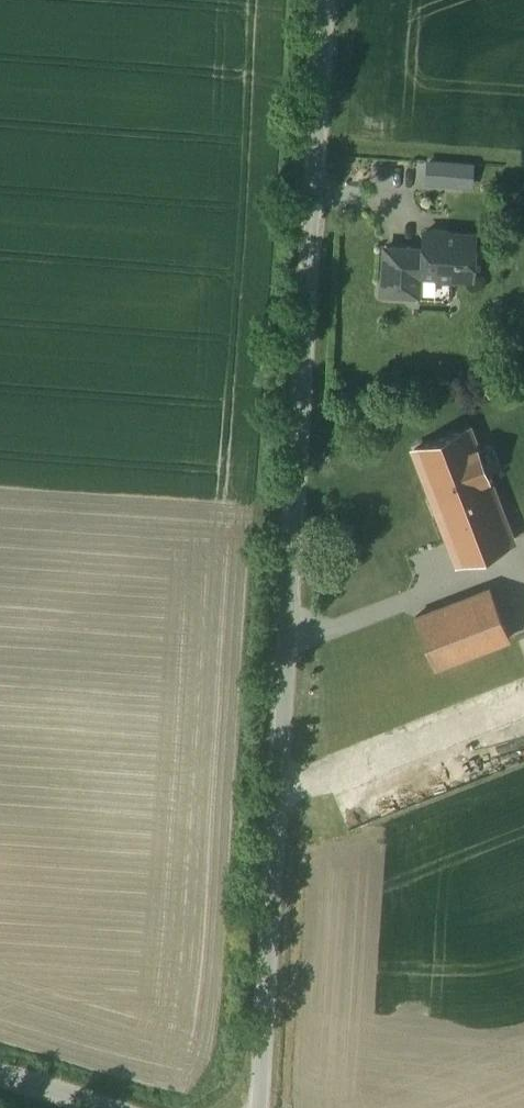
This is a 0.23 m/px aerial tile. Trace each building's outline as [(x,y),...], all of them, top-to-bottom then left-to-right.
[(424,181),(455,186),(459,160),(427,156),(424,181)] [(424,231),(423,249),(405,248),(403,293),(416,294),(417,274),(433,275),(437,280),(453,281),(458,277),(472,278),(474,234),(424,231)] [(403,293),(405,248),(386,247),(383,292),(403,293)] [(414,449),(439,512),(492,492),(487,478),(496,474),(491,463),(483,466),(467,428),(414,449)] [(492,492),(439,512),(458,562),(511,542),(492,492)] [(415,617),(434,667),(509,638),(490,588),(415,617)]
